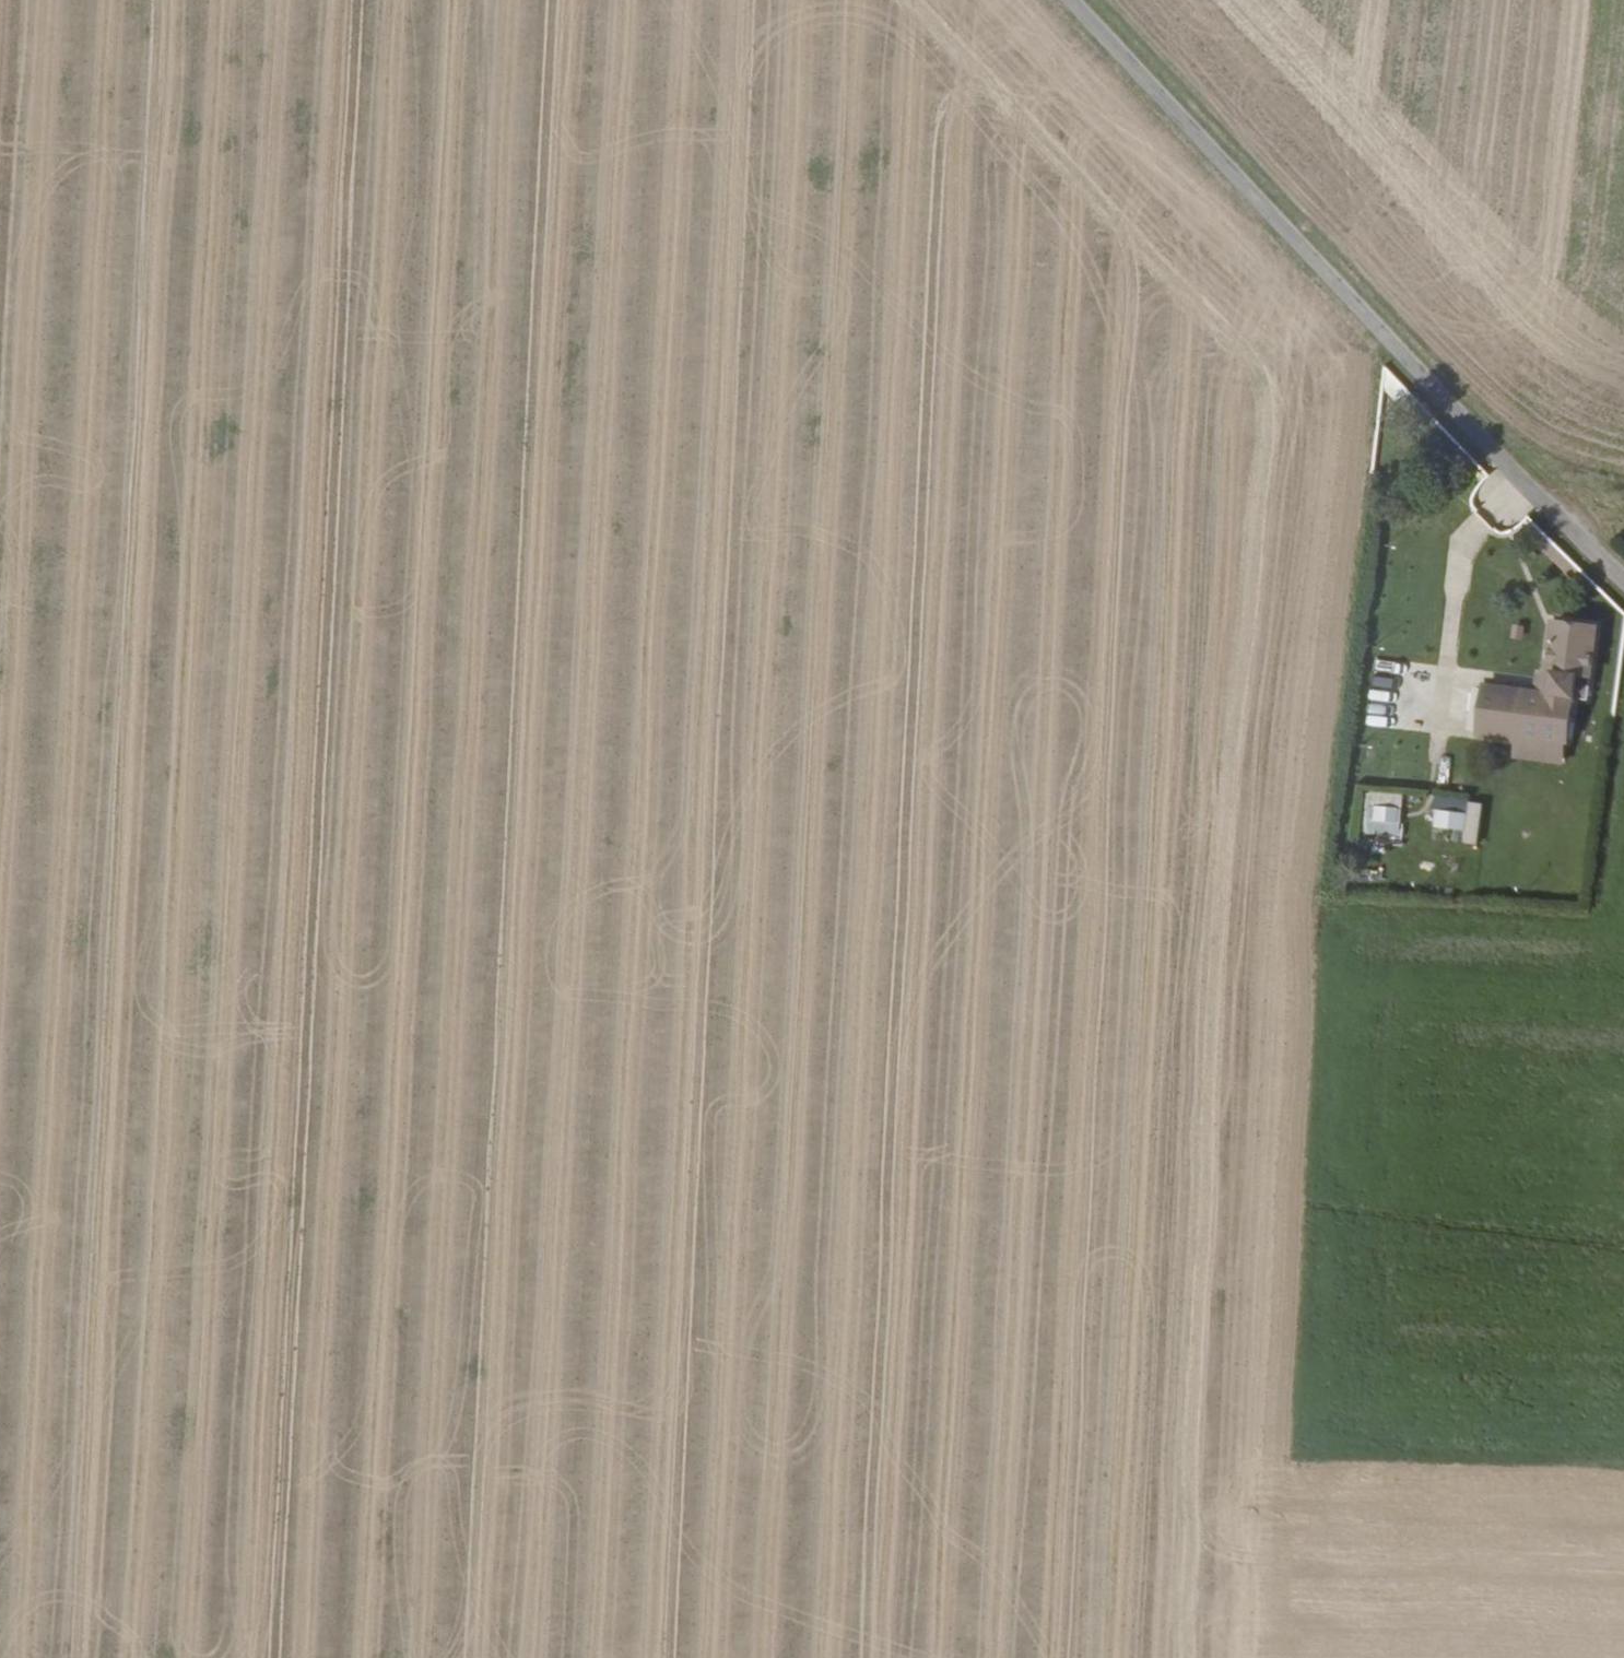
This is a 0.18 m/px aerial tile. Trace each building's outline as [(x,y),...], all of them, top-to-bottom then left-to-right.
[(1555,622),(1548,697),(1588,702),(1596,627),(1555,622)] [(1396,836),(1398,793),(1360,792),(1359,835),(1396,836)] [(1432,830),(1463,831),(1462,844),(1478,844),(1480,799),(1433,798),(1432,830)]
